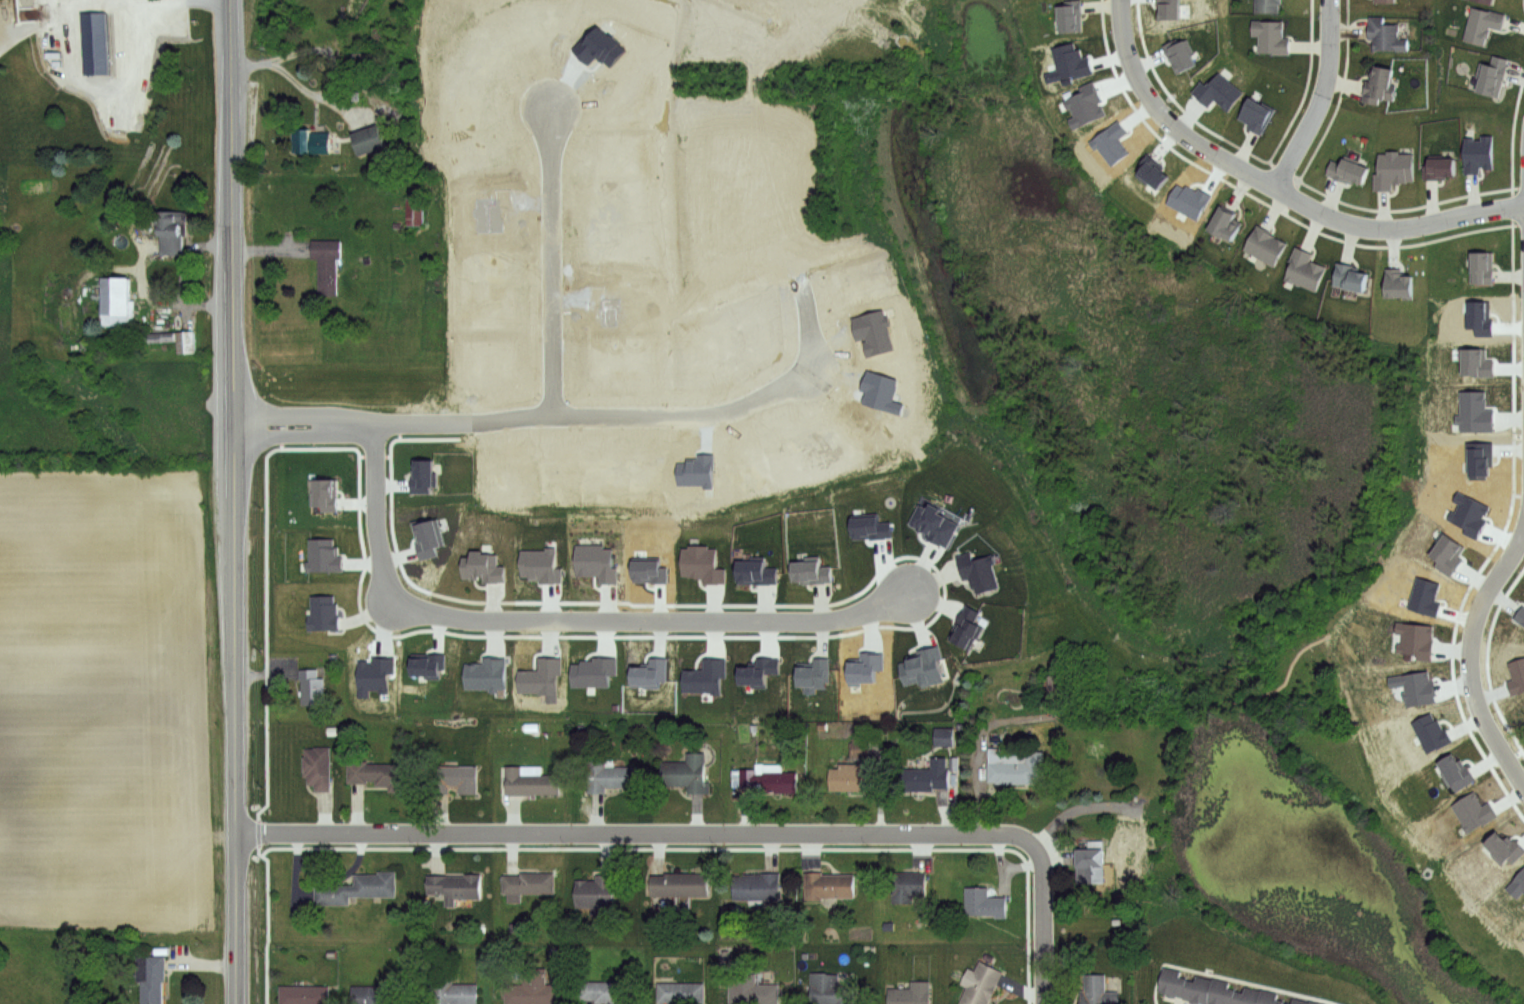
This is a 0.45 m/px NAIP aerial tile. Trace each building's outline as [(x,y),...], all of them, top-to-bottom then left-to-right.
[(1058,1),(1070,0),(1083,0),(1084,10),(1080,11),(1082,33),(1066,34),(1065,21),(1060,22),(1058,1)] [(1154,3),(1154,0),(1181,0),(1181,18),(1157,17),(1157,3),(1154,3)] [(1253,12),(1253,0),(1279,0),(1279,2),(1277,2),(1277,11),(1253,12)] [(1506,13),(1502,28),(1489,26),(1484,45),(1463,39),(1471,5),(1506,13)] [(84,13),(106,13),(106,75),(83,75),(84,13)] [(1408,49),(1374,50),(1373,38),(1368,38),(1368,16),(1385,16),(1385,23),(1397,23),(1398,39),(1408,38),(1408,49)] [(1289,53),(1258,53),(1258,35),(1251,35),(1251,19),(1282,20),(1283,38),(1289,38),(1289,53)] [(1197,63),(1177,74),(1163,45),(1175,38),(1179,44),(1186,39),(1197,63)] [(1093,72),(1072,78),(1073,82),(1062,86),(1060,79),(1050,82),(1046,73),(1058,70),(1052,48),(1074,41),(1077,49),(1081,48),(1083,58),(1089,56),(1093,72)] [(1508,58),(1498,96),(1475,90),(1477,85),(1470,82),(1472,75),(1476,76),(1480,61),(1489,63),(1491,53),(1508,58)] [(1396,68),(1392,86),(1396,87),(1394,100),(1380,97),(1378,104),(1362,101),(1367,80),(1374,82),(1378,65),(1396,68)] [(1220,74),(1245,93),(1231,112),(1216,100),(1211,107),(1193,93),(1202,81),(1210,87),(1220,74)] [(1107,114),(1074,129),(1069,118),(1074,115),(1071,108),(1067,109),(1063,99),(1083,92),(1080,86),(1092,80),(1102,100),(1097,103),(1100,108),(1103,106),(1107,114)] [(1253,98),(1277,112),(1263,137),(1250,130),(1252,126),(1241,120),(1253,98)] [(1129,151),(1112,165),(1098,148),(1096,149),(1088,141),(1118,120),(1128,130),(1119,138),(1129,151)] [(353,135),(379,127),(386,148),(360,157),(353,135)] [(295,131),(330,131),(330,153),(294,153),(295,131)] [(1465,137),(1476,136),(1476,140),(1483,140),(1483,136),(1493,135),(1494,170),(1486,170),(1486,166),(1479,166),(1479,175),(1466,175),(1465,137)] [(1380,155),(1389,155),(1389,152),(1401,151),(1401,154),(1415,153),(1416,184),(1393,185),(1394,192),(1376,193),(1375,175),(1381,175),(1380,155)] [(1171,175),(1160,190),(1137,174),(1141,167),(1137,164),(1147,153),(1171,175)] [(1431,157),(1458,156),(1459,179),(1447,179),(1447,182),(1424,183),(1424,167),(1431,167),(1431,157)] [(1347,158),(1374,168),(1367,186),(1345,178),(1343,183),(1328,177),(1333,163),(1344,167),(1347,158)] [(1210,195),(1196,220),(1165,203),(1177,183),(1185,187),(1186,185),(1198,191),(1199,188),(1210,195)] [(409,197),(425,197),(425,224),(409,225),(409,197)] [(1224,204),(1239,212),(1235,220),(1243,223),(1234,241),(1211,229),(1224,204)] [(158,210),(188,210),(187,234),(184,234),(183,254),(160,253),(161,223),(158,223),(158,210)] [(1259,225),(1278,234),(1277,236),(1288,242),(1275,266),(1246,251),(1259,225)] [(313,239),(342,239),(342,258),(338,258),(338,294),(319,294),(319,258),(313,258),(313,239)] [(1297,245),(1315,252),(1311,260),(1327,266),(1317,290),(1287,278),(1294,259),(1292,258),(1297,245)] [(1475,250),(1493,250),(1493,269),(1496,269),(1496,282),(1473,282),(1472,267),(1475,267),(1475,250)] [(1338,261),(1353,263),(1352,268),(1371,271),(1368,290),(1335,285),(1338,261)] [(1387,267),(1404,267),(1404,274),(1414,274),(1415,295),(1389,296),(1387,267)] [(103,274),(130,273),(131,300),(134,300),(135,319),(131,319),(130,325),(104,325),(103,274)] [(1493,334),(1475,333),(1475,327),(1470,327),(1470,300),(1489,300),(1490,319),(1493,319),(1493,334)] [(894,346),(866,355),(863,341),(866,340),(865,337),(856,339),(850,317),(884,309),(887,316),(889,314),(892,323),(889,323),(894,346)] [(150,332),(195,329),(197,352),(179,354),(178,340),(150,342),(150,332)] [(1494,375),(1475,375),(1475,373),(1464,373),(1464,347),(1485,347),(1485,359),(1494,359),(1494,375)] [(901,413),(862,402),(865,391),(862,389),(867,369),(898,377),(893,399),(905,402),(901,413)] [(1493,430),(1460,430),(1459,423),(1455,423),(1455,413),(1460,413),(1460,389),(1485,390),(1485,409),(1493,409),(1493,430)] [(1487,477),(1468,477),(1467,441),(1492,442),(1492,473),(1486,473),(1487,477)] [(711,453),(711,487),(702,487),(701,483),(676,484),(675,462),(685,463),(685,457),(696,457),(696,452),(711,453)] [(433,458),(433,473),(435,473),(435,486),(429,486),(430,492),(409,493),(410,475),(412,475),(412,458),(433,458)] [(335,478),(335,511),(319,512),(318,505),(310,505),(310,478),(335,478)] [(1476,538),(1463,532),(1466,526),(1447,518),(1452,509),(1455,511),(1459,503),(1453,500),(1458,490),(1490,506),(1486,513),(1483,512),(1481,517),(1486,520),(1476,538)] [(934,502),(943,507),(941,512),(962,522),(949,546),(929,535),(932,530),(927,528),(926,531),(910,523),(921,502),(931,508),(934,502)] [(891,536),(853,538),(851,514),(880,512),(881,521),(890,521),(891,536)] [(437,518),(445,544),(434,547),(436,554),(419,559),(409,521),(420,519),(422,521),(437,518)] [(1449,575),(1433,564),(1438,559),(1430,553),(1447,532),(1465,545),(1458,554),(1463,558),(1449,575)] [(341,569),(305,569),(305,561),(307,561),(307,538),(332,537),(332,545),(336,545),(336,555),(341,555),(341,569)] [(560,580),(540,581),(539,577),(529,577),(529,573),(520,574),(520,548),(545,549),(545,545),(556,544),(556,566),(560,566),(560,580)] [(614,582),(597,582),(596,575),(574,575),(574,544),(602,544),(602,546),(610,547),(610,564),(615,564),(614,582)] [(689,544),(709,544),(709,549),(718,549),(718,567),(725,567),(725,583),(704,583),(704,576),(683,576),(683,549),(689,549),(689,544)] [(473,549),(484,549),(484,553),(499,554),(499,566),(507,566),(507,581),(486,581),(486,576),(479,576),(479,579),(464,579),(464,556),(473,556),(473,549)] [(959,556),(972,553),(974,560),(997,553),(1000,563),(994,565),(1000,587),(979,593),(977,587),(973,588),(970,577),(965,579),(959,556)] [(666,581),(632,581),(632,556),(659,556),(660,566),(666,566),(666,581)] [(796,560),(824,559),(824,566),(832,565),(833,581),(812,582),(812,579),(796,579),(796,560)] [(741,560),(768,560),(768,568),(778,568),(778,583),(741,583),(741,560)] [(1436,615),(1405,606),(1416,575),(1439,582),(1433,600),(1440,603),(1436,615)] [(312,595),(334,594),(334,602),(337,602),(338,614),(341,615),(341,629),(310,630),(309,615),(313,615),(312,595)] [(1522,604),(1523,605),(1523,624),(1513,618),(1522,604)] [(968,605),(983,612),(978,621),(987,625),(980,640),(977,638),(972,648),(951,638),(959,622),(968,626),(973,615),(965,611),(968,605)] [(1431,624),(1430,639),(1432,639),(1430,659),(1409,657),(1409,659),(1402,659),(1402,651),(1395,651),(1396,642),(1399,642),(1400,633),(1395,632),(1396,620),(1431,624)] [(923,648),(939,644),(944,680),(923,688),(920,680),(907,685),(901,661),(924,654),(923,648)] [(445,652),(445,669),(441,669),(440,678),(425,678),(425,675),(412,675),(412,652),(445,652)] [(882,653),(882,668),(875,668),(874,681),(858,681),(858,685),(847,685),(847,657),(859,657),(860,652),(882,653)] [(393,656),(393,672),(389,672),(388,693),(378,693),(378,689),(370,689),(369,696),(357,696),(357,658),(366,659),(366,662),(371,662),(371,655),(393,656)] [(559,658),(557,702),(545,701),(545,692),(517,692),(518,669),(538,668),(538,656),(559,658)] [(616,656),(616,674),(610,674),(609,686),(572,686),(571,663),(580,662),(580,659),(593,658),(593,656),(616,656)] [(666,656),(665,681),(658,680),(658,687),(642,687),(642,683),(632,683),(632,664),(649,664),(649,656),(666,656)] [(725,658),(726,677),(720,677),(719,694),(710,694),(710,690),(682,690),(682,668),(702,668),(703,656),(725,658)] [(1506,661),(1523,656),(1523,690),(1512,694),(1506,680),(1512,678),(1506,661)] [(485,657),(507,657),(506,688),(500,688),(500,691),(490,691),(490,688),(467,688),(468,663),(485,664),(485,657)] [(778,657),(778,672),(767,672),(767,686),(748,686),(748,682),(739,683),(739,664),(748,664),(748,661),(757,661),(757,657),(778,657)] [(827,657),(827,680),(824,680),(824,687),(814,687),(814,692),(803,692),(803,686),(798,686),(798,662),(812,662),(812,657),(827,657)] [(302,669),(318,669),(318,677),(326,677),(326,704),(302,704),(302,669)] [(1435,700),(1405,705),(1404,699),(1401,699),(1399,691),(1404,690),(1402,684),(1389,686),(1386,676),(1426,670),(1428,680),(1433,680),(1435,700)] [(1046,676),(1068,675),(1069,700),(1047,701),(1046,676)] [(1451,740),(1425,752),(1409,721),(1429,712),(1433,720),(1436,718),(1441,730),(1446,728),(1451,740)] [(936,728),(955,728),(955,747),(936,746),(936,728)] [(852,736),(870,736),(871,757),(853,758),(852,736)] [(307,748),(331,747),(332,792),(315,792),(315,785),(309,785),(309,776),(306,775),(306,757),(308,757),(307,748)] [(990,747),(1008,747),(1008,754),(1028,754),(1028,752),(1047,752),(1047,779),(1038,779),(1038,783),(989,783),(990,747)] [(687,752),(706,751),(707,782),(711,782),(711,792),(690,792),(690,784),(653,784),(652,761),(687,761),(687,752)] [(1475,779),(1456,790),(1452,784),(1448,785),(1440,773),(1443,771),(1436,761),(1454,751),(1464,767),(1467,765),(1475,779)] [(933,756),(948,756),(948,769),(950,769),(950,788),(936,788),(936,791),(894,792),(894,768),(934,768),(933,756)] [(589,760),(606,760),(606,766),(642,765),(642,786),(607,787),(608,792),(589,792),(589,760)] [(350,761),(368,761),(368,763),(410,763),(410,791),(389,792),(389,787),(373,787),(373,782),(350,782),(350,761)] [(736,769),(757,769),(757,764),(784,763),(784,772),(799,772),(800,792),(758,793),(758,786),(736,786),(736,769)] [(842,764),(872,764),(872,782),(864,782),(864,791),(832,791),(831,769),(842,769),(842,764)] [(508,766),(543,765),(543,775),(561,775),(561,793),(508,794),(508,766)] [(440,767),(478,766),(478,793),(460,794),(459,786),(452,786),(452,793),(432,793),(431,777),(441,777),(440,767)] [(1498,815),(1468,832),(1450,804),(1474,790),(1483,805),(1489,801),(1498,815)] [(1516,840),(1523,847),(1523,852),(1512,862),(1509,859),(1502,864),(1490,855),(1493,852),(1484,842),(1500,831),(1513,843),(1516,840)] [(1079,849),(1104,849),(1104,885),(1083,884),(1083,868),(1079,868),(1079,849)] [(1506,888),(1523,867),(1523,893),(1522,891),(1519,897),(1506,888)] [(379,871),(397,871),(397,896),(350,896),(350,903),(316,903),(316,885),(355,885),(355,874),(379,874),(379,871)] [(522,871),(556,871),(556,894),(523,894),(523,903),(510,903),(510,893),(504,893),(504,876),(522,876),(522,871)] [(808,871),(826,871),(826,874),(857,874),(857,897),(823,897),(822,900),(807,900),(808,871)] [(893,871),(927,871),(927,896),(913,896),(913,902),(894,903),(893,871)] [(667,872),(710,873),(710,895),(653,895),(653,875),(667,875),(667,872)] [(744,873),(780,873),(781,900),(735,900),(734,884),(745,884),(744,873)] [(430,875),(466,876),(466,874),(481,874),(481,898),(456,898),(456,906),(446,906),(446,893),(429,892),(430,875)] [(597,874),(617,874),(618,908),(601,909),(601,915),(594,915),(594,906),(579,907),(578,880),(597,880),(597,874)] [(966,887),(989,887),(989,896),(1008,896),(1008,914),(966,914),(966,887)] [(163,983),(163,1003),(143,1003),(143,981),(138,983),(138,955),(170,955),(170,984),(163,983)] [(1004,972),(988,1003),(959,1003),(967,987),(961,984),(968,968),(976,971),(981,961),(1004,972)] [(1165,967),(1182,972),(1180,976),(1191,979),(1190,981),(1187,998),(1159,992),(1165,967)] [(561,984),(561,1003),(507,1003),(507,984),(526,984),(526,968),(548,968),(548,984),(561,984)] [(479,984),(478,1003),(433,1003),(433,973),(455,973),(454,984),(479,984)] [(780,983),(780,1003),(731,1003),(731,984),(736,984),(736,973),(756,973),(756,983),(780,983)] [(856,986),(856,1003),(837,1003),(812,1003),(812,973),(840,973),(840,986),(856,986)] [(1120,991),(1120,1003),(1081,1003),(1081,992),(1086,992),(1086,974),(1107,974),(1107,991),(1120,991)] [(1198,976),(1213,979),(1208,1003),(1187,998),(1190,981),(1197,981),(1198,976)] [(1236,991),(1234,1003),(1212,1003),(1208,1003),(1213,979),(1232,983),(1231,988),(1237,989),(1236,991)] [(708,980),(709,1003),(672,1003),(659,1003),(659,981),(708,980)] [(629,981),(628,1003),(598,1003),(598,1000),(583,1000),(583,981),(629,981)] [(931,981),(932,1003),(891,1003),(891,988),(912,988),(912,981),(931,981)] [(329,985),(329,1003),(280,1003),(280,985),(329,985)] [(400,986),(400,1003),(354,1003),(354,986),(400,986)] [(1262,990),(1259,1003),(1234,1003),(1236,991),(1246,993),(1247,987),(1262,990)] [(1287,1002),(1287,1003),(1259,1003),(1262,990),(1280,994),(1279,1000),(1287,1002)]
